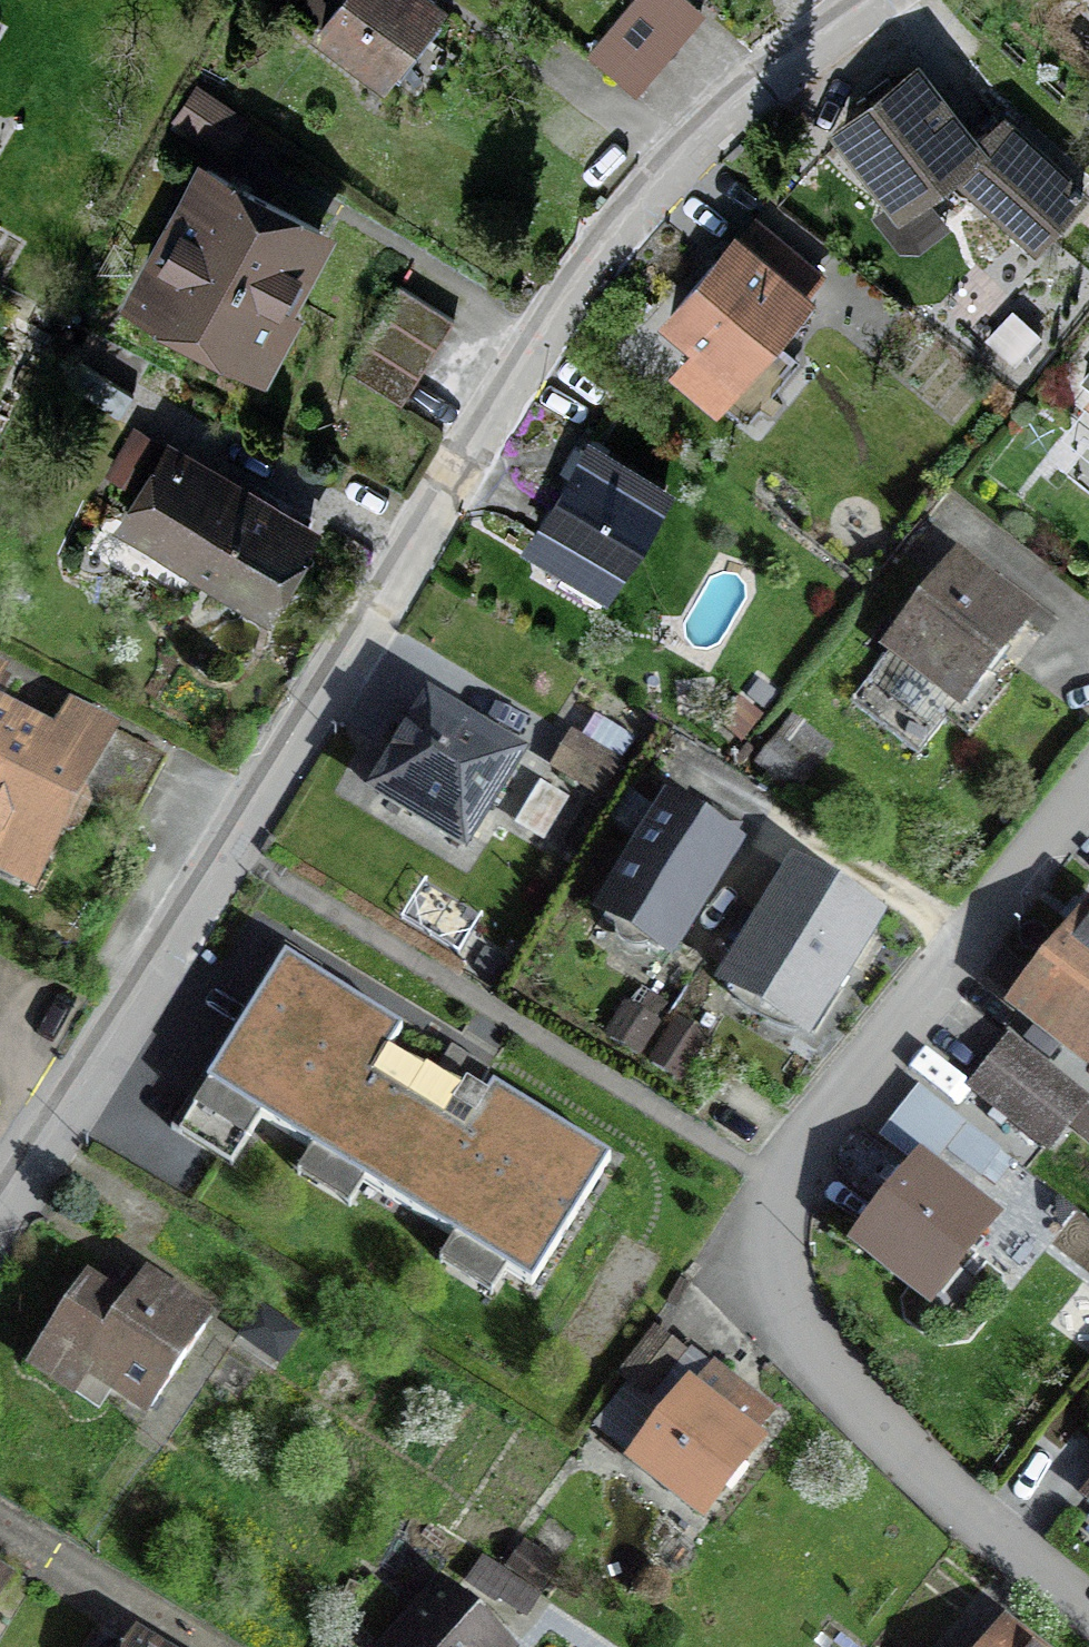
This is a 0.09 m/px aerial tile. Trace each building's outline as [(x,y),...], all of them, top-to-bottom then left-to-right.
[(433,0),(338,0),(340,2),(320,28),(381,73),(435,1),(433,0)] [(686,0),(633,0),(592,51),(638,89),(700,12),(686,0)] [(899,201),(952,160),(1041,242),(1081,198),(1000,123),(973,144),(917,72),(845,131),(899,201)] [(245,119),(196,86),(175,116),(224,150),(245,119)] [(321,230),(206,169),(141,292),(245,348),(271,298),(282,304),(321,230)] [(820,275),(758,222),(738,245),(732,241),(669,315),(741,376),(804,302),(800,298),(820,275)] [(456,320),(398,283),(345,368),(402,404),(456,320)] [(312,528),(177,449),(132,526),(266,605),(312,528)] [(662,497),(586,452),(533,542),(570,564),(558,583),(597,606),(662,497)] [(1025,620),(958,567),(852,703),(919,755),(1025,620)] [(0,760),(0,835),(41,857),(58,826),(66,830),(75,829),(86,807),(84,800),(130,825),(166,760),(71,709),(51,746),(17,728),(0,760)] [(515,761),(430,710),(415,735),(399,733),(387,753),(397,763),(378,796),(463,847),(515,761)] [(17,728),(0,718),(0,760),(17,728)] [(829,749),(799,725),(766,767),(795,790),(829,749)] [(620,764),(571,736),(553,767),(602,794),(620,764)] [(736,846),(669,806),(605,912),(672,952),(736,846)] [(873,921),(796,875),(729,985),(806,1031),(873,921)] [(1082,932),(1022,1007),(1086,1058),(1088,1053),(1088,938),(1082,932)] [(401,1029),(285,958),(207,1086),(533,1284),(610,1158),(492,1087),(484,1100),(459,1082),(441,1068),(392,1044),(401,1029)] [(1082,1102),(1012,1044),(976,1089),(1046,1146),(1082,1102)] [(986,1226),(919,1174),(864,1244),(931,1296),(986,1226)] [(124,1311),(85,1285),(31,1367),(73,1394),(90,1368),(153,1409),(206,1326),(141,1284),(124,1311)] [(684,1354),(656,1331),(621,1376),(649,1398),(684,1354)] [(725,1405),(714,1396),(706,1406),(690,1394),(637,1462),(699,1510),(752,1443),(750,1442),(767,1420),(733,1394),(725,1405)] [(442,1586),(386,1646),(508,1646),(442,1586)] [(1008,1634),(998,1646),(1025,1646),(1008,1634)]
